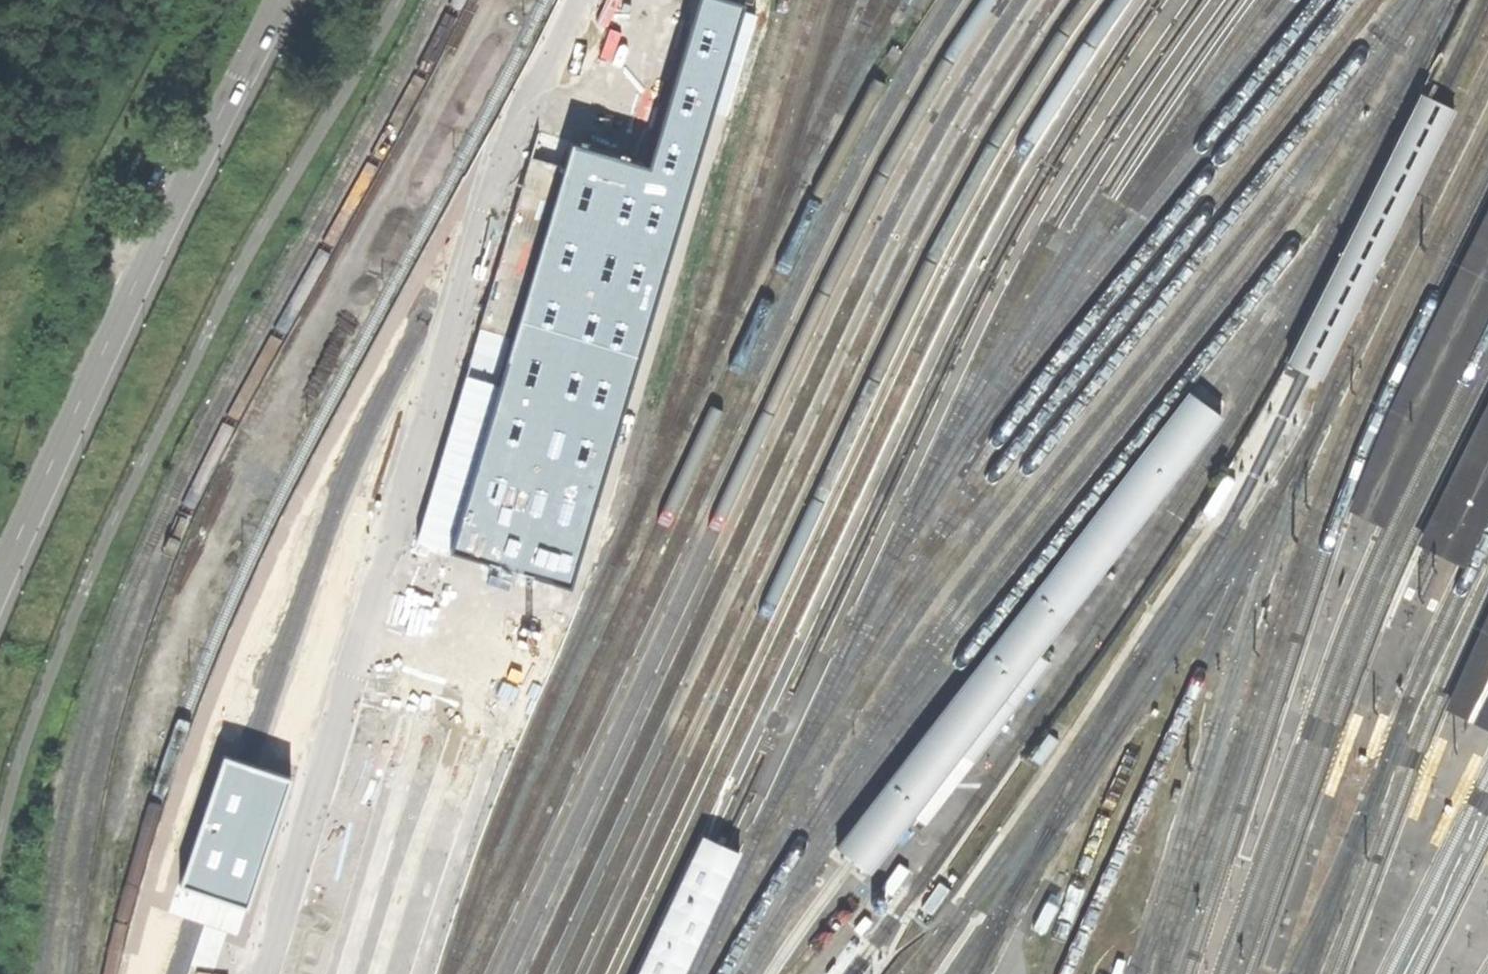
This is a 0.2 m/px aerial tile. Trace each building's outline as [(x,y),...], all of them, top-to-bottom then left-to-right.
[(571,588),(744,7),(721,0),(701,0),(650,171),(628,165),(572,148),(565,169),(530,159),(417,543),(451,553),(475,560),(513,571),(549,582),(571,588)] [(888,56),(898,62),(905,51),(896,45),(888,56)] [(1420,93),(1286,362),(1304,371),(1320,379),(1455,110),(1438,101),(1420,93)] [(1376,520),(1487,294),(1487,224),(1409,383),(1361,511),(1376,520)] [(1188,391),(835,846),(852,859),(869,872),(1222,417),(1205,404),(1188,391)] [(1457,556),(1487,495),(1487,414),(1425,541),(1457,556)] [(1229,475),(1205,514),(1215,521),(1240,482),(1229,475)] [(1453,709),(1487,726),(1487,638),(1453,709)] [(292,780),(224,758),(181,888),(201,894),(249,910),(292,780)]
